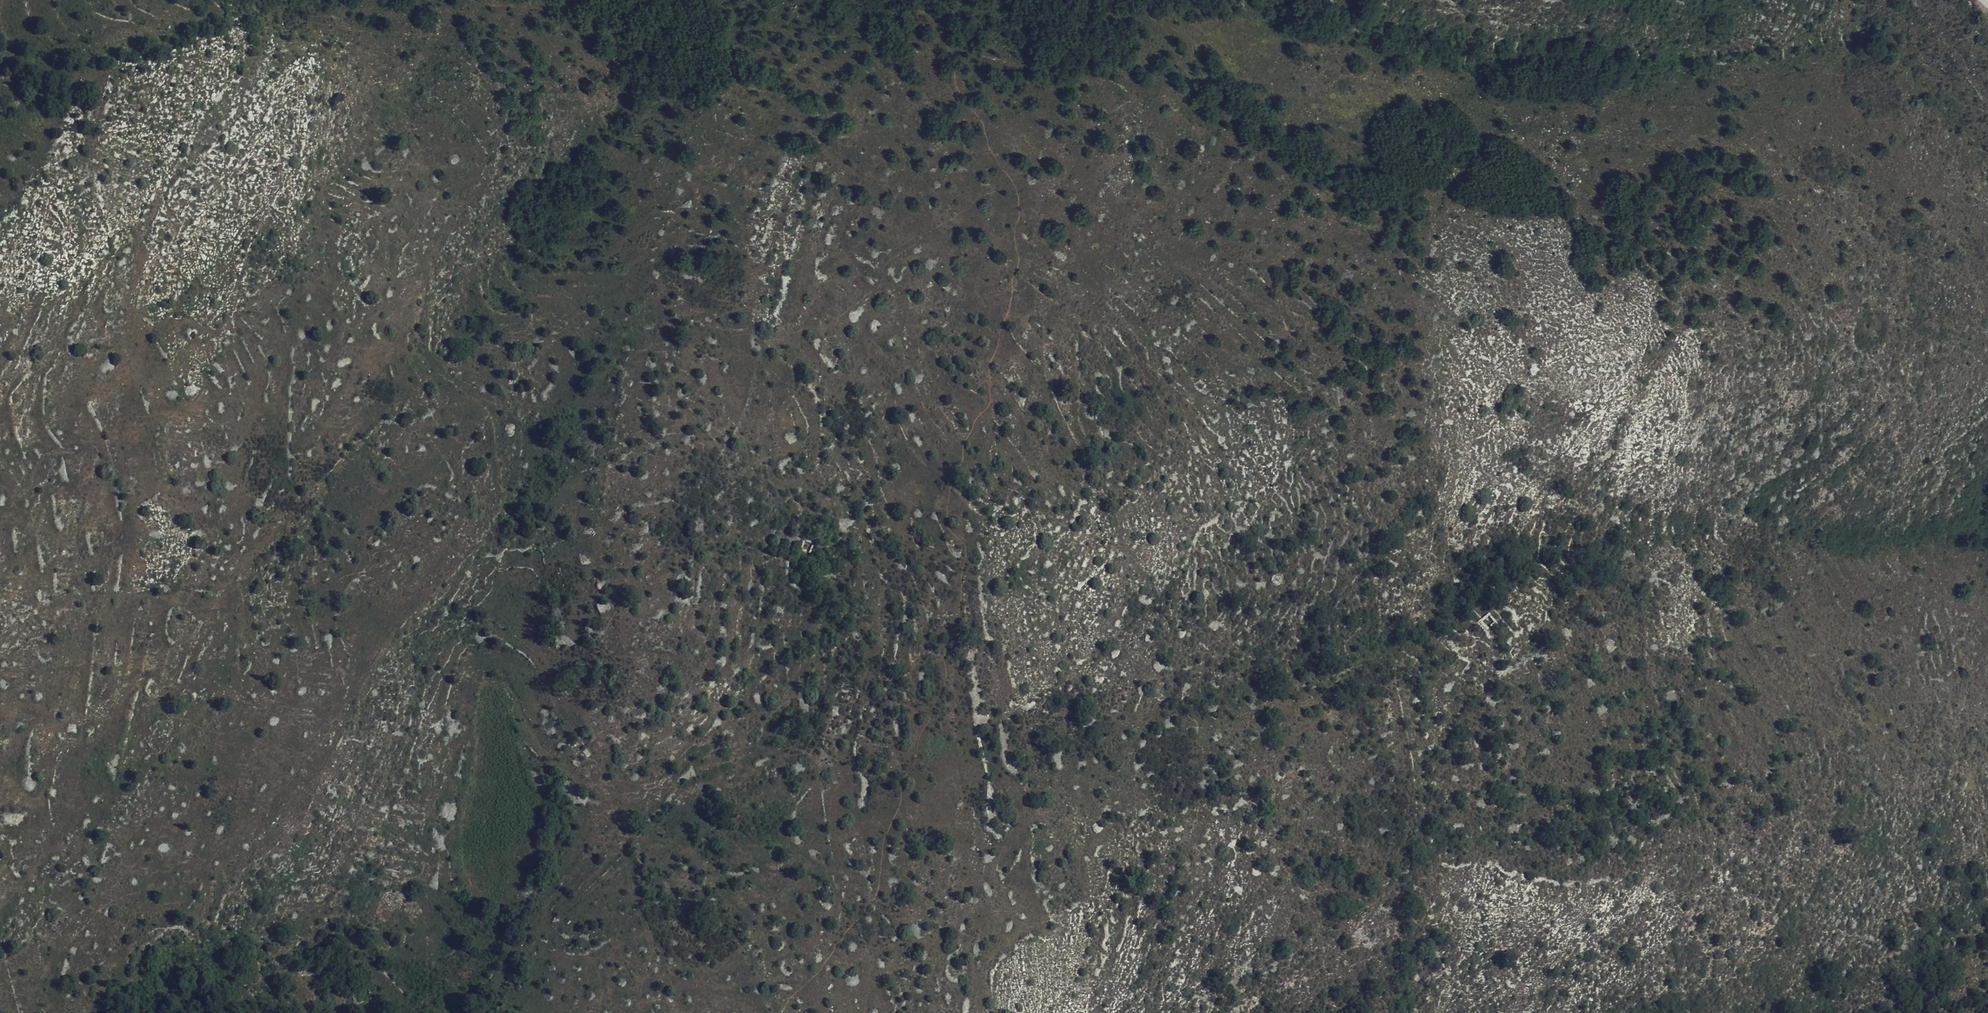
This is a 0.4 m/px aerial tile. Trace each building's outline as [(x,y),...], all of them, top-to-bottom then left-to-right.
[(598,614),(611,611),(609,602),(596,605),(598,614)]
